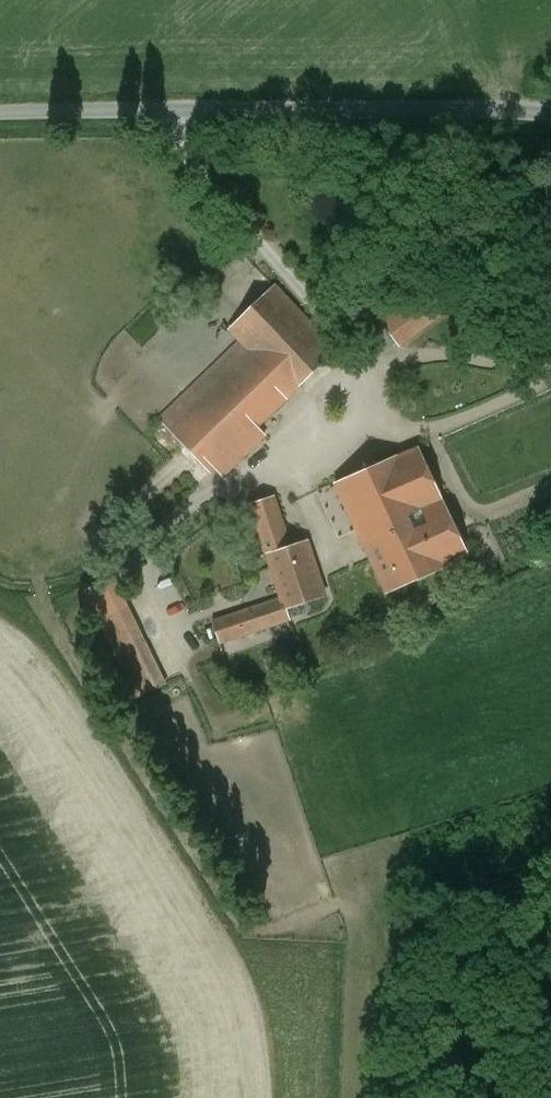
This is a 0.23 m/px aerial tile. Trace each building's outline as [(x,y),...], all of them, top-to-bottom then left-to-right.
[(339,174),(335,173),(330,174),(325,175),(321,176),(316,179),(312,182),(309,185),(306,189),(304,193),(302,197),(301,202),(301,207),(301,212),(302,216),(304,221),(306,225),(309,229),(313,232),(316,235),(321,238),(325,239),(330,240),(335,241),(340,240),(344,239),(349,238),(353,235),(357,232),(360,229),(363,225),(365,221),(367,216),(368,212),(368,207),(368,202),(367,197),(365,193),(363,189),(360,185),(357,181),(353,179),(349,176),(344,175),(339,174)] [(442,272),(380,321),(396,344),(409,334),(408,332),(459,295),(442,272)] [(337,350),(275,287),(230,330),(236,336),(252,352),(231,371),(271,413),(337,350)] [(236,336),(186,384),(192,390),(161,420),(170,430),(187,414),(231,371),(252,352),(236,336)] [(271,413),(231,371),(187,414),(227,456),(271,413)] [(227,456),(187,414),(170,430),(211,472),(227,456)] [(416,447),(334,483),(359,536),(441,500),(416,447)] [(272,497),(250,505),(266,554),(288,546),(272,497)] [(441,500),(359,536),(386,593),(468,557),(441,500)] [(288,546),(266,554),(273,575),(281,599),(284,609),(285,608),(324,596),(305,541),(288,546)] [(281,599),(235,614),(242,635),(289,619),(285,608),(284,609),(281,599)] [(127,609),(102,622),(138,693),(163,681),(127,609)]
